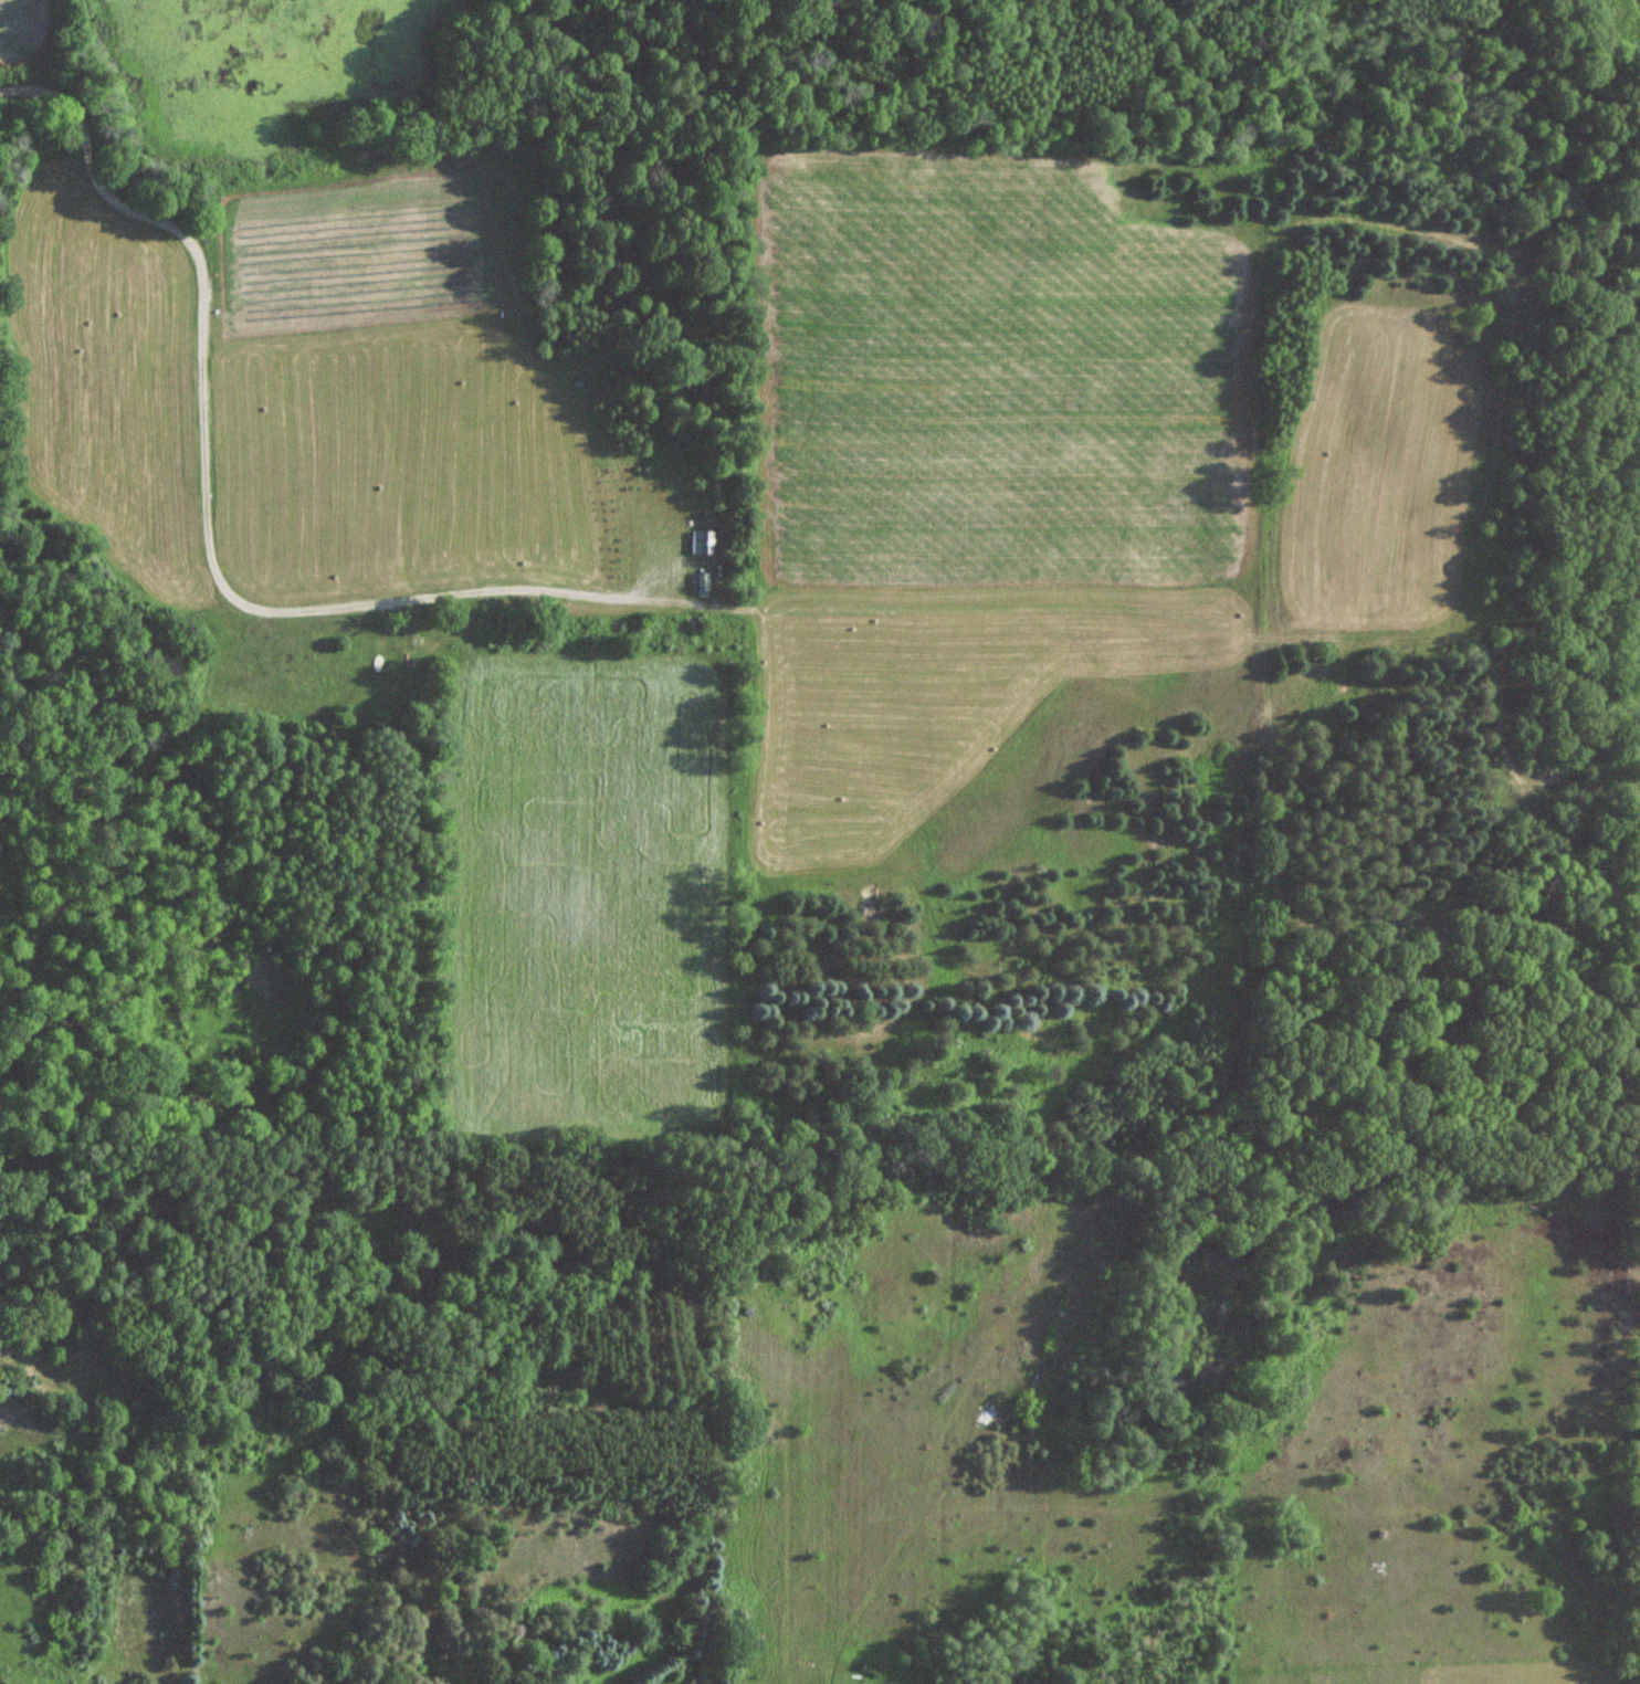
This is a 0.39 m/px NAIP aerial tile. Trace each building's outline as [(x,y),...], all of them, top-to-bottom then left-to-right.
[(698,591),(712,591),(712,575),(698,575),(698,591)]
